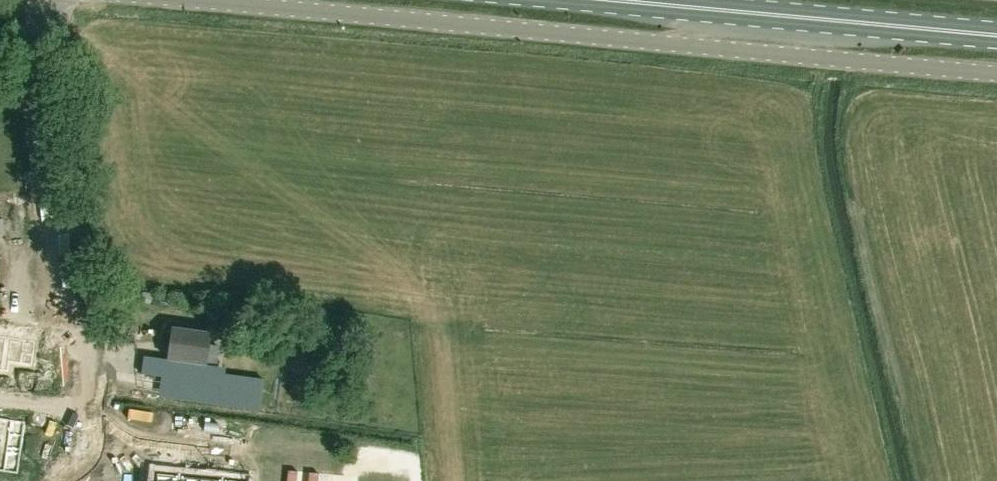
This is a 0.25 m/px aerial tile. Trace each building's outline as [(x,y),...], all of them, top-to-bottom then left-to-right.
[(165,367),(163,380),(182,382),(197,384),(198,371),(185,370),(185,362),(207,364),(211,332),(173,328),(169,359),(168,367),(165,367)] [(1,419),(0,423),(0,464),(17,468),(27,426),(1,419)]
